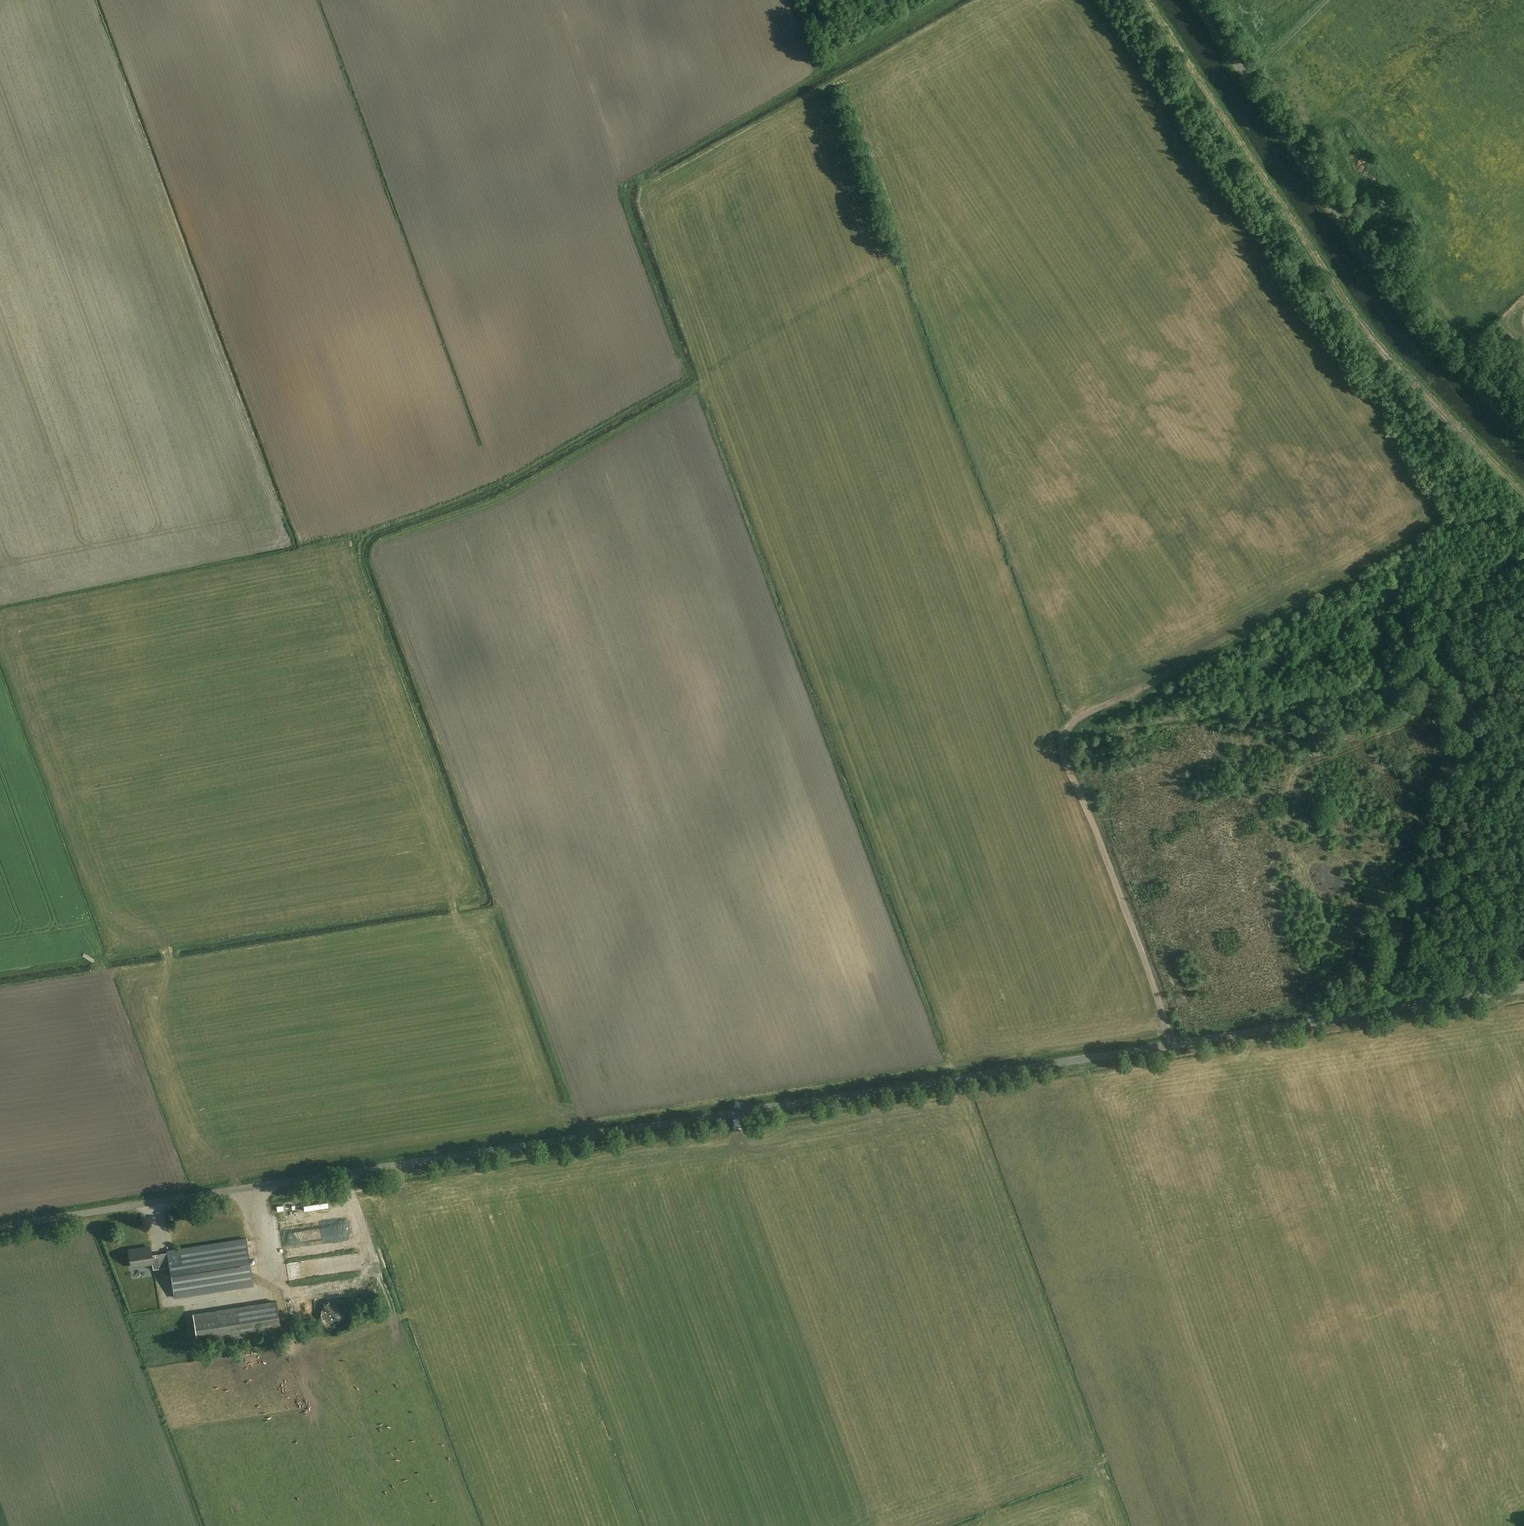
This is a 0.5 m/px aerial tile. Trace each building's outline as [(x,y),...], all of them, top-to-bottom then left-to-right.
[(253,1285),(246,1239),(167,1251),(168,1256),(152,1258),(150,1247),(129,1250),(131,1267),(152,1263),(153,1270),(170,1267),(174,1297),(253,1285)] [(326,1281),(326,1264),(293,1265),(293,1282),(326,1281)] [(281,1330),(277,1302),(194,1314),(198,1342),(281,1330)]
